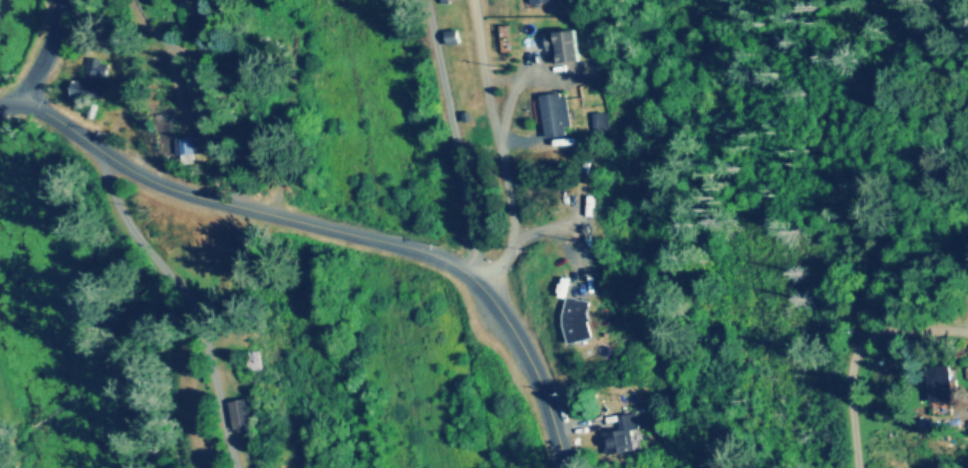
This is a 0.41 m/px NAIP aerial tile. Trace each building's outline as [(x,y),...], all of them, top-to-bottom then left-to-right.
[(550,64),(578,61),(575,29),(546,33),(550,64)] [(104,78),(105,59),(86,58),(85,83),(77,83),(77,97),(102,97),(103,78),(104,78)] [(540,95),(546,138),(570,135),(565,92),(540,95)] [(607,114),(593,114),(593,133),(607,133),(607,114)] [(188,132),(189,136),(175,139),(179,156),(204,151),(200,130),(188,132)] [(563,340),(586,341),(588,300),(566,298),(563,340)] [(259,370),(258,352),(243,353),(244,370),(259,370)] [(931,368),(935,417),(954,416),(950,367),(931,368)] [(620,429),(612,430),(613,453),(638,451),(636,413),(619,414),(620,429)]
